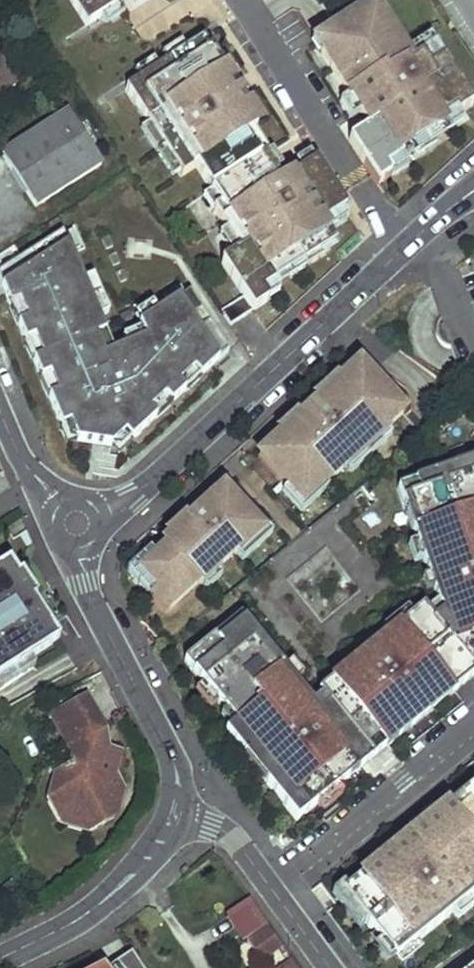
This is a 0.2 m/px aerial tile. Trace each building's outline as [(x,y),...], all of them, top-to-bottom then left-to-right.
[(88,27),(124,4),(130,0),(70,0),(88,27)] [(381,186),(395,177),(389,169),(450,129),(446,124),(473,106),(473,102),(432,38),(408,54),(391,29),(387,31),(372,8),(328,37),(317,44),(363,115),(372,128),(352,141),(381,186)] [(169,28),(157,9),(133,23),(145,42),(169,28)] [(280,24),(291,41),(307,29),(296,13),(280,24)] [(211,188),(260,158),(245,135),(257,127),(235,95),(230,87),(233,85),(203,38),(126,88),(184,176),(197,167),(211,188)] [(36,206),(100,165),(66,114),(1,156),(36,206)] [(260,158),(211,188),(222,204),(215,209),(242,249),(223,262),(246,297),(223,312),(232,326),(270,301),(264,291),(319,255),(312,245),(330,234),(323,223),(347,208),(316,160),(287,179),(281,183),(264,156),(260,158)] [(0,276),(0,281),(8,298),(73,255),(64,233),(0,276)] [(73,255),(8,298),(13,310),(21,306),(29,324),(21,327),(45,382),(53,378),(61,396),(53,400),(72,442),(97,446),(98,438),(108,439),(107,447),(128,450),(161,418),(155,411),(169,398),(176,404),(190,391),(183,384),(198,370),(204,377),(233,350),(194,290),(145,322),(151,336),(134,348),(122,355),(108,334),(120,327),(73,255)] [(21,306),(13,310),(21,327),(29,324),(21,306)] [(108,334),(122,355),(134,348),(120,327),(108,334)] [(411,410),(367,361),(266,453),(308,498),(329,478),(333,481),(411,410)] [(198,370),(183,384),(190,391),(204,377),(198,370)] [(53,378),(45,382),(53,400),(61,396),(53,378)] [(169,398),(155,411),(161,418),(176,404),(169,398)] [(98,438),(97,446),(107,447),(108,439),(98,438)] [(387,749),(473,680),(473,465),(402,489),(438,600),(443,615),(434,622),(424,610),(333,682),(387,749)] [(173,545),(147,568),(164,586),(158,592),(172,608),(206,577),(207,579),(241,548),(244,550),(269,528),(230,486),(205,508),(209,513),(199,522),(198,523),(201,526),(195,531),(194,530),(187,537),(184,534),(173,545)] [(199,522),(195,517),(169,541),(173,545),(184,534),(187,537),(194,530),(195,531),(201,526),(198,523),(199,522)] [(8,562),(0,567),(0,677),(30,658),(58,640),(8,562)] [(438,600),(424,610),(434,622),(443,615),(438,600)] [(256,769),(297,820),(373,760),(330,705),(320,712),(311,700),(285,667),(278,672),(267,658),(273,653),(244,615),(187,660),(237,723),(226,731),(245,755),(252,749),(263,763),(256,769)] [(278,672),(285,667),(273,653),(267,658),(278,672)] [(30,658),(0,677),(0,689),(34,666),(30,658)] [(330,705),(373,760),(387,749),(333,682),(311,700),(320,712),(330,705)] [(85,698),(52,717),(78,763),(71,768),(70,765),(64,769),(65,771),(57,775),(54,792),(60,805),(93,814),(109,804),(116,806),(123,802),(126,789),(121,780),(114,779),(119,753),(102,750),(95,737),(104,732),(85,698)] [(252,749),(245,755),(256,769),(263,763),(252,749)] [(341,892),(370,929),(373,927),(396,956),(473,894),(473,784),(341,892)] [(121,811),(123,802),(116,806),(109,804),(93,814),(60,805),(54,792),(50,798),(57,816),(94,826),(121,811)] [(259,961),(279,946),(265,927),(245,942),(259,961)] [(133,944),(111,961),(108,957),(91,967),(148,967),(133,944)]
